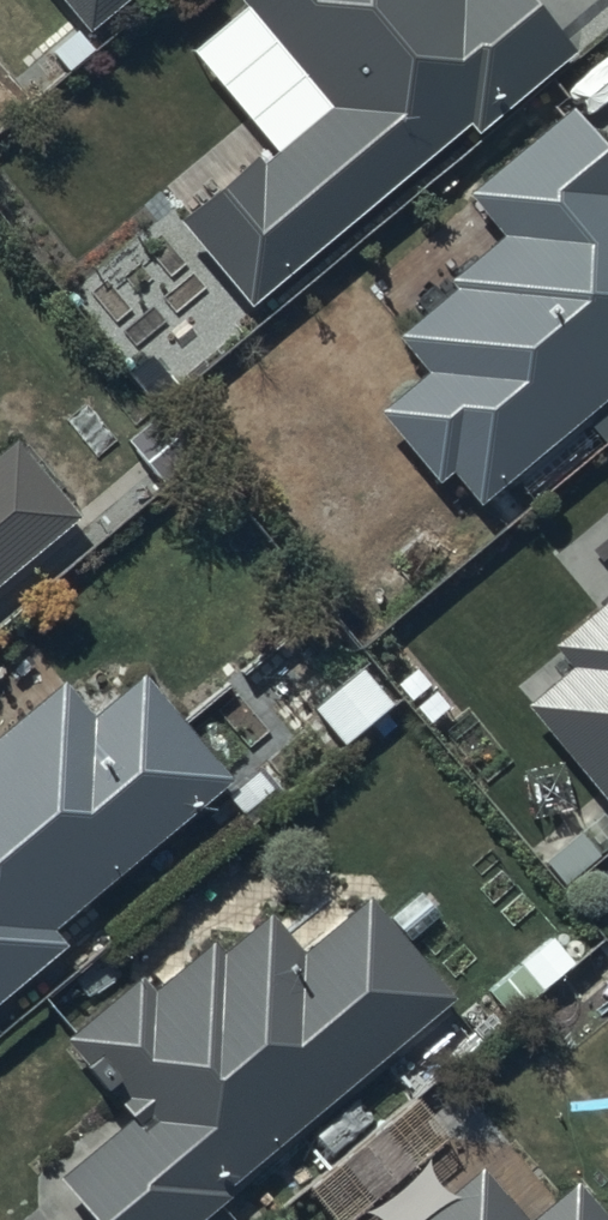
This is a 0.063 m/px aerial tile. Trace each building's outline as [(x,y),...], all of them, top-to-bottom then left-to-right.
[(141,0),(65,0),(96,37),(141,0)] [(578,53),(581,50),(537,0),(242,0),(241,1),(336,109),(272,165),(264,156),(190,221),(268,310),(481,123),(489,132),(578,53)] [(584,114),(480,197),(510,234),(458,275),(469,289),(405,339),(436,378),(388,416),(446,488),(467,471),(489,499),(607,404),(607,145),(584,114)] [(158,414),(123,448),(171,499),(206,465),(158,414)] [(85,522),(21,443),(0,460),(0,591),(85,522)] [(562,646),(579,668),(542,695),(607,784),(607,612),(562,646)] [(403,708),(370,668),(319,709),(351,750),(403,708)] [(72,943),(59,927),(235,780),(154,683),(105,724),(72,683),(0,743),(0,1003),(72,943)] [(458,997),(377,900),(312,955),(278,915),(230,955),(220,943),(159,994),(146,978),(72,1040),(139,1120),(66,1180),(100,1219),(190,1219),(458,997)] [(591,969),(564,935),(509,978),(535,1012),(591,969)] [(498,1171),(437,1219),(537,1219),(498,1171)] [(599,1190),(561,1219),(607,1219),(607,1201),(599,1190)]
